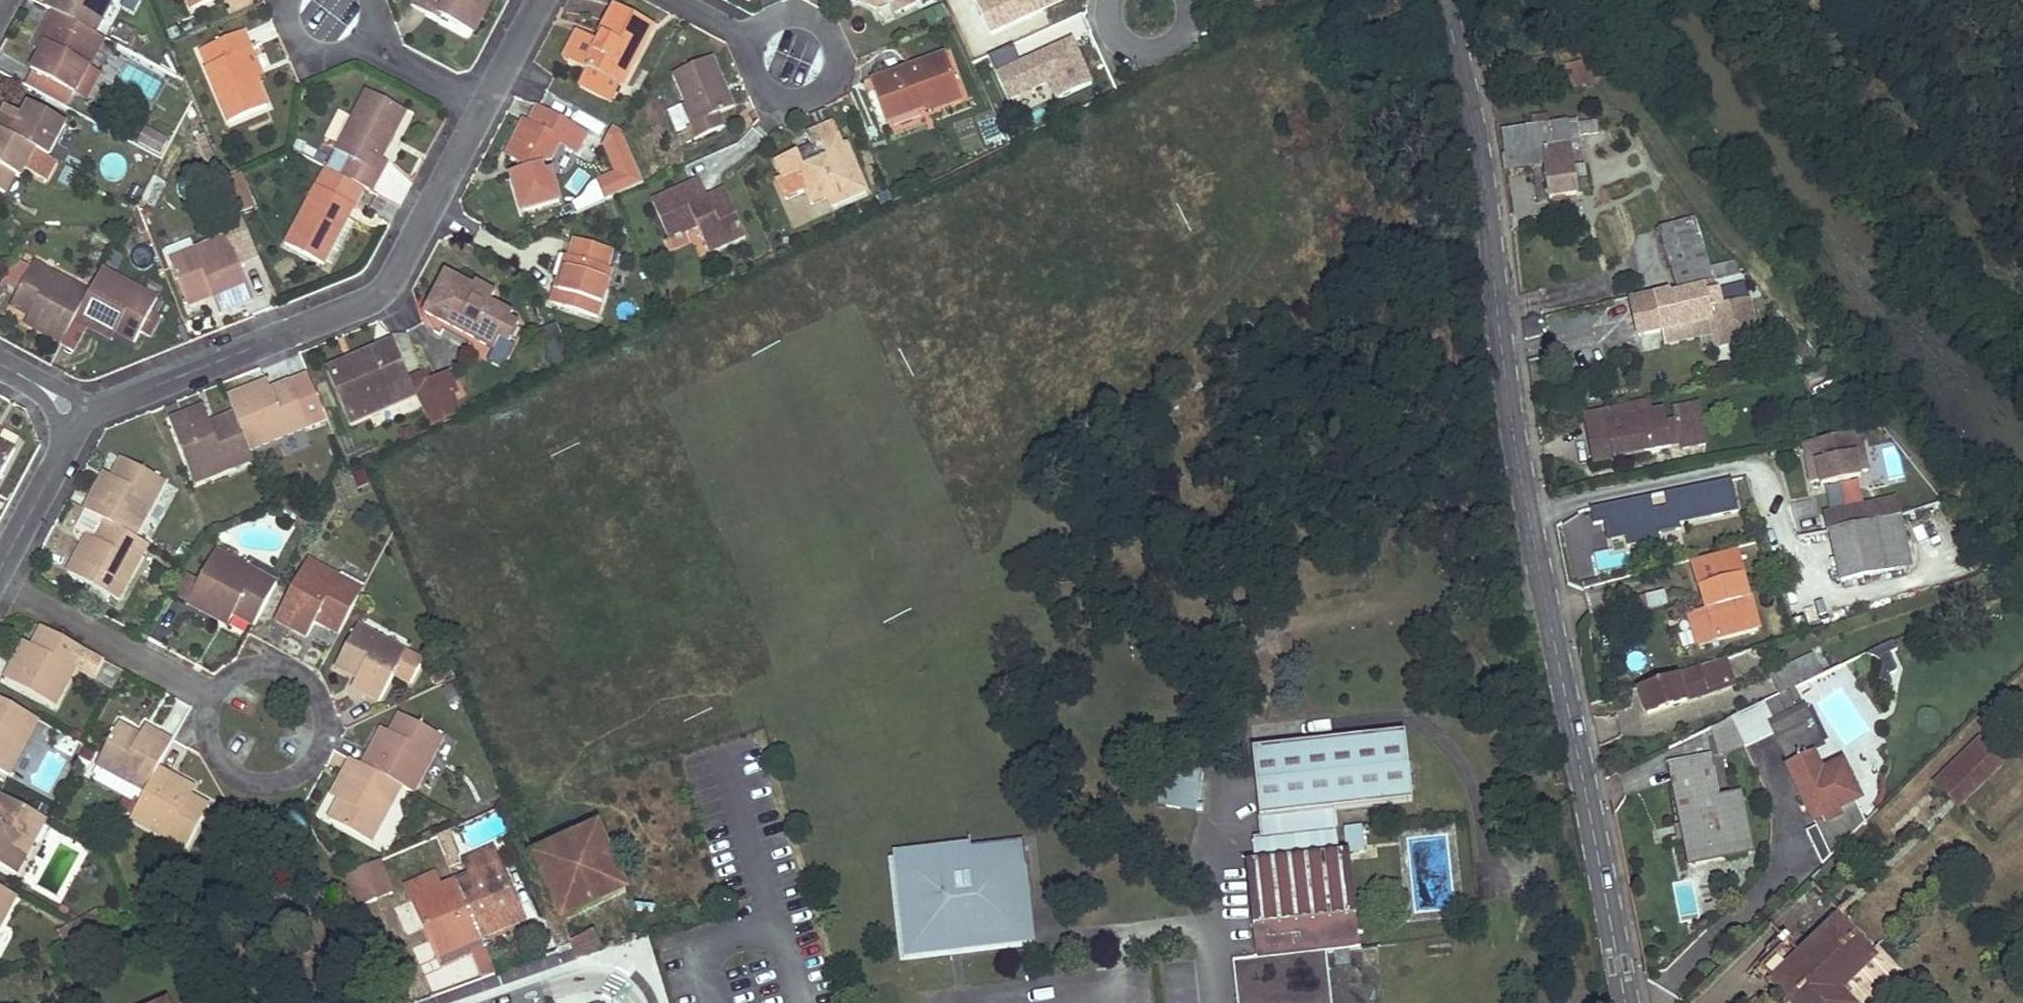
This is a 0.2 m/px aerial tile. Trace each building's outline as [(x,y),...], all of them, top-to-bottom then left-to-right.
[(47,7),(55,11),(97,34),(115,0),(51,0),(47,7)] [(193,9),(215,0),(190,0),(193,9)] [(313,39),(349,38),(348,0),(333,0),(333,6),(312,7),(313,39)] [(415,8),(432,18),(437,11),(445,17),(470,31),(486,0),(419,0),(415,8)] [(470,31),(475,34),(493,0),(486,0),(470,31)] [(877,8),(884,4),(897,10),(917,2),(916,0),(859,0),(877,8)] [(986,26),(1063,0),(978,0),(986,26)] [(884,4),(877,8),(884,24),(899,18),(897,10),(884,4)] [(656,26),(618,6),(598,42),(585,35),(570,63),(593,74),(594,71),(621,85),(624,86),(656,26)] [(1025,31),(1046,23),(1042,9),(1020,16),(1025,31)] [(45,54),(35,72),(75,94),(90,68),(107,39),(97,34),(55,11),(39,42),(46,47),(45,54)] [(437,11),(432,18),(443,24),(445,17),(437,11)] [(119,25),(113,40),(129,46),(134,31),(119,25)] [(245,32),(212,47),(218,62),(207,67),(231,123),(269,108),(258,81),(245,52),(252,49),(245,32)] [(585,35),(580,32),(565,60),(570,63),(585,35)] [(1047,88),(1053,102),(1093,86),(1074,39),(1019,60),(1013,46),(985,57),(1004,105),(1047,88)] [(39,42),(35,49),(45,54),(46,47),(39,42)] [(218,62),(212,47),(200,52),(207,67),(218,62)] [(252,49),(245,52),(258,81),(264,78),(252,49)] [(946,55),(872,82),(886,121),(927,106),(929,112),(963,99),(946,55)] [(713,58),(677,74),(689,103),(698,123),(682,130),(688,143),(725,128),(719,115),(734,108),(713,58)] [(90,68),(75,94),(87,101),(102,75),(90,68)] [(593,74),(586,86),(612,100),(621,85),(594,71),(593,74)] [(75,94),(35,72),(28,85),(68,107),(75,94)] [(369,91),(327,168),(364,188),(373,193),(389,163),(383,160),(408,112),(369,91)] [(682,130),(698,123),(689,103),(674,109),(682,130)] [(0,124),(0,130),(38,151),(49,157),(67,124),(31,105),(21,121),(6,113),(0,124)] [(584,132),(537,109),(528,125),(525,125),(509,155),(526,165),(528,171),(512,176),(522,213),(560,201),(553,173),(545,174),(541,163),(551,160),(561,142),(574,149),(584,132)] [(1556,117),(1540,119),(1541,126),(1503,131),(1507,158),(1542,152),(1543,163),(1548,199),(1577,195),(1573,167),(1570,146),(1568,136),(1576,135),(1575,122),(1557,124),(1556,117)] [(171,141),(141,124),(132,139),(163,156),(171,141)] [(832,124),(808,134),(814,147),(822,143),(827,156),(804,166),(799,153),(798,151),(777,161),(785,180),(798,173),(805,188),(812,204),(827,197),(832,206),(869,192),(848,145),(843,147),(832,124)] [(1598,124),(1580,127),(1581,134),(1599,131),(1598,124)] [(607,145),(625,137),(622,130),(614,126),(605,144),(607,145)] [(6,193),(16,175),(21,178),(38,151),(0,130),(0,190),(6,193)] [(590,135),(584,132),(574,149),(582,153),(590,135)] [(1576,135),(1568,136),(1570,146),(1577,145),(1576,135)] [(599,182),(607,201),(646,184),(625,137),(607,145),(620,173),(599,182)] [(814,147),(799,153),(804,166),(827,156),(822,143),(814,147)] [(1542,152),(1507,158),(1509,168),(1543,163),(1542,152)] [(74,158),(69,166),(85,174),(90,166),(74,158)] [(1583,165),(1573,167),(1577,195),(1588,193),(1583,165)] [(364,188),(327,168),(318,187),(355,205),(364,188)] [(798,173),(785,180),(791,191),(805,188),(798,173)] [(701,180),(692,184),(700,201),(709,197),(701,180)] [(692,184),(654,202),(669,240),(698,227),(709,251),(746,235),(726,190),(709,197),(700,201),(692,184)] [(355,205),(318,187),(288,245),(325,265),(355,205)] [(229,237),(172,259),(189,306),(214,296),(220,312),(254,299),(240,264),(259,257),(240,211),(222,218),(229,237)] [(1697,218),(1685,221),(1700,271),(1711,268),(1697,218)] [(1685,221),(1659,229),(1676,286),(1743,271),(1736,262),(1711,268),(1700,271),(1685,221)] [(613,250),(576,240),(571,257),(566,279),(559,278),(554,305),(599,318),(612,269),(608,268),(613,250)] [(571,257),(565,255),(559,278),(566,279),(571,257)] [(15,261),(3,282),(10,286),(21,292),(13,307),(31,316),(38,320),(33,329),(64,346),(77,320),(91,295),(35,265),(32,270),(15,261)] [(158,298),(105,269),(91,295),(77,320),(106,336),(111,329),(118,332),(136,342),(142,331),(149,335),(159,315),(152,312),(158,298)] [(449,276),(426,314),(494,349),(500,338),(510,343),(520,326),(509,320),(512,314),(492,303),(494,298),(487,294),(485,290),(483,286),(478,285),(474,288),(449,276)] [(3,282),(0,289),(0,298),(3,299),(10,286),(3,282)] [(1664,344),(1719,331),(1723,350),(1761,340),(1751,301),(1725,308),(1721,290),(1707,293),(1705,286),(1672,294),(1671,290),(1635,299),(1644,334),(1661,329),(1664,344)] [(1644,334),(1635,299),(1630,300),(1638,335),(1644,334)] [(1823,362),(1777,310),(1772,317),(1794,345),(1790,348),(1805,366),(1823,362)] [(31,316),(27,325),(33,329),(38,320),(31,316)] [(111,329),(106,336),(114,340),(118,332),(111,329)] [(374,357),(333,376),(348,411),(389,394),(395,404),(415,395),(408,379),(393,344),(373,352),(374,357)] [(373,352),(331,369),(333,376),(374,357),(373,352)] [(1827,367),(1805,376),(1810,387),(1833,378),(1827,367)] [(432,385),(426,371),(408,379),(415,395),(419,393),(434,429),(447,423),(432,385)] [(329,420),(311,376),(274,390),(265,394),(262,386),(230,399),(237,415),(251,451),(329,420)] [(465,414),(450,377),(432,385),(447,423),(465,414)] [(271,382),(262,386),(265,394),(274,390),(271,382)] [(389,394),(348,411),(352,422),(395,404),(389,394)] [(1662,412),(1588,427),(1593,451),(1612,447),(1613,453),(1642,448),(1643,453),(1682,445),(1682,449),(1706,444),(1698,405),(1676,409),(1677,420),(1664,423),(1662,412)] [(206,408),(174,421),(199,484),(231,471),(229,464),(252,454),(251,451),(237,415),(213,425),(206,408)] [(15,448),(0,440),(0,477),(15,448)] [(1900,519),(1884,443),(1815,457),(1831,534),(1900,519)] [(1612,447),(1593,451),(1595,462),(1643,453),(1642,448),(1613,453),(1612,447)] [(252,454),(229,464),(231,471),(255,461),(252,454)] [(102,481),(85,510),(108,523),(137,538),(165,480),(125,458),(112,476),(110,484),(102,481)] [(108,472),(102,481),(110,484),(112,476),(108,472)] [(1732,482),(1594,504),(1595,515),(1568,520),(1572,548),(1628,539),(1630,549),(1682,541),(1680,524),(1737,515),(1732,482)] [(1900,519),(1831,534),(1833,545),(1841,581),(1910,567),(1902,531),(1900,519)] [(84,545),(69,572),(119,601),(149,544),(137,538),(108,523),(98,541),(93,550),(84,545)] [(90,535),(84,545),(93,550),(98,541),(90,535)] [(278,585),(217,551),(189,603),(222,621),(228,611),(236,616),(254,626),(278,585)] [(1701,591),(1706,613),(1676,620),(1684,650),(1758,630),(1750,601),(1738,553),(1694,565),(1700,590),(1701,591)] [(308,562),(276,621),(308,638),(315,624),(339,637),(361,598),(349,592),(353,586),(308,562)] [(353,586),(349,592),(361,598),(366,589),(355,583),(353,586)] [(228,611),(222,621),(230,625),(236,616),(228,611)] [(409,653),(358,626),(336,667),(357,679),(354,687),(382,702),(395,678),(409,653)] [(105,661),(44,628),(34,646),(30,654),(23,650),(7,679),(56,706),(76,669),(95,679),(105,661)] [(27,642),(23,650),(30,654),(34,646),(27,642)] [(423,661),(409,653),(395,678),(409,686),(423,661)] [(1815,656),(1772,676),(1781,695),(1789,691),(1795,688),(1824,674),(1815,656)] [(1728,658),(1638,688),(1647,715),(1730,687),(1726,675),(1733,673),(1728,658)] [(1795,688),(1789,691),(1794,701),(1799,700),(1795,688)] [(0,698),(0,769),(10,775),(41,720),(0,698)] [(1820,743),(1804,710),(1772,724),(1790,760),(1794,758),(1796,762),(1787,767),(1807,810),(1811,808),(1816,820),(1821,818),(1823,823),(1829,820),(1841,846),(1861,825),(1852,803),(1854,794),(1852,786),(1844,788),(1836,768),(1822,775),(1812,754),(1803,758),(1801,754),(1807,751),(1805,749),(1820,743)] [(380,739),(364,766),(404,788),(414,794),(443,738),(403,716),(393,734),(388,743),(380,739)] [(120,726),(97,766),(146,793),(160,767),(173,742),(146,728),(140,737),(120,726)] [(386,729),(380,739),(388,743),(393,734),(386,729)] [(1422,803),(1415,735),(1262,750),(1268,818),(1338,811),(1422,803)] [(1979,743),(1938,782),(1948,793),(1989,753),(1979,743)] [(1708,756),(1673,763),(1691,856),(1724,850),(1726,855),(1745,851),(1735,797),(1708,802),(1702,776),(1712,774),(1708,756)] [(364,766),(353,760),(338,788),(348,793),(343,802),(333,821),(372,843),(404,788),(364,766)] [(146,793),(133,818),(187,848),(211,807),(191,797),(181,791),(188,782),(160,767),(146,793)] [(188,782),(181,791),(191,797),(197,787),(188,782)] [(338,788),(333,796),(343,802),(348,793),(338,788)] [(19,874),(35,840),(27,835),(40,815),(4,795),(0,801),(0,864),(19,874)] [(1268,818),(1271,837),(1341,830),(1338,811),(1268,818)] [(40,815),(27,835),(35,840),(48,819),(40,815)] [(1829,820),(1823,823),(1821,818),(1816,820),(1812,823),(1828,858),(1841,846),(1829,820)] [(1366,828),(1349,829),(1351,854),(1369,851),(1366,828)] [(598,829),(537,857),(565,923),(587,913),(629,894),(598,829)] [(1341,830),(1271,837),(1260,838),(1261,862),(1252,863),(1260,959),(1240,961),(1244,1002),(1327,1002),(1323,952),(1360,949),(1351,854),(1343,854),(1341,830)] [(460,864),(446,833),(438,837),(451,868),(460,864)] [(1026,847),(976,851),(977,865),(984,865),(984,861),(1027,857),(1026,847)] [(975,848),(900,854),(906,914),(915,913),(919,954),(953,951),(951,930),(961,929),(962,941),(1008,936),(1003,893),(1030,890),(1027,857),(984,861),(984,865),(977,865),(975,848)] [(472,876),(457,883),(482,940),(525,922),(493,849),(466,862),(472,876)] [(1724,850),(1691,856),(1692,862),(1726,855),(1724,850)] [(366,871),(377,895),(391,889),(380,865),(366,871)] [(366,871),(351,879),(361,902),(377,895),(366,871)] [(438,875),(409,887),(412,896),(441,883),(438,875)] [(441,883),(412,896),(439,959),(482,940),(457,883),(443,889),(441,883)] [(0,885),(0,930),(19,895),(0,885)] [(1035,943),(1030,890),(1003,893),(1008,936),(962,941),(961,929),(951,930),(953,951),(1035,943)] [(587,913),(565,923),(581,959),(604,950),(587,913)] [(915,913),(906,914),(910,955),(919,954),(915,913)] [(571,940),(561,917),(547,924),(556,946),(571,940)] [(1759,968),(1793,1002),(1846,1002),(1834,991),(1868,957),(1834,922),(1800,956),(1786,942),(1759,968)] [(482,940),(439,959),(442,967),(471,955),(486,948),(482,940)] [(497,975),(486,948),(471,955),(482,980),(497,975)]
